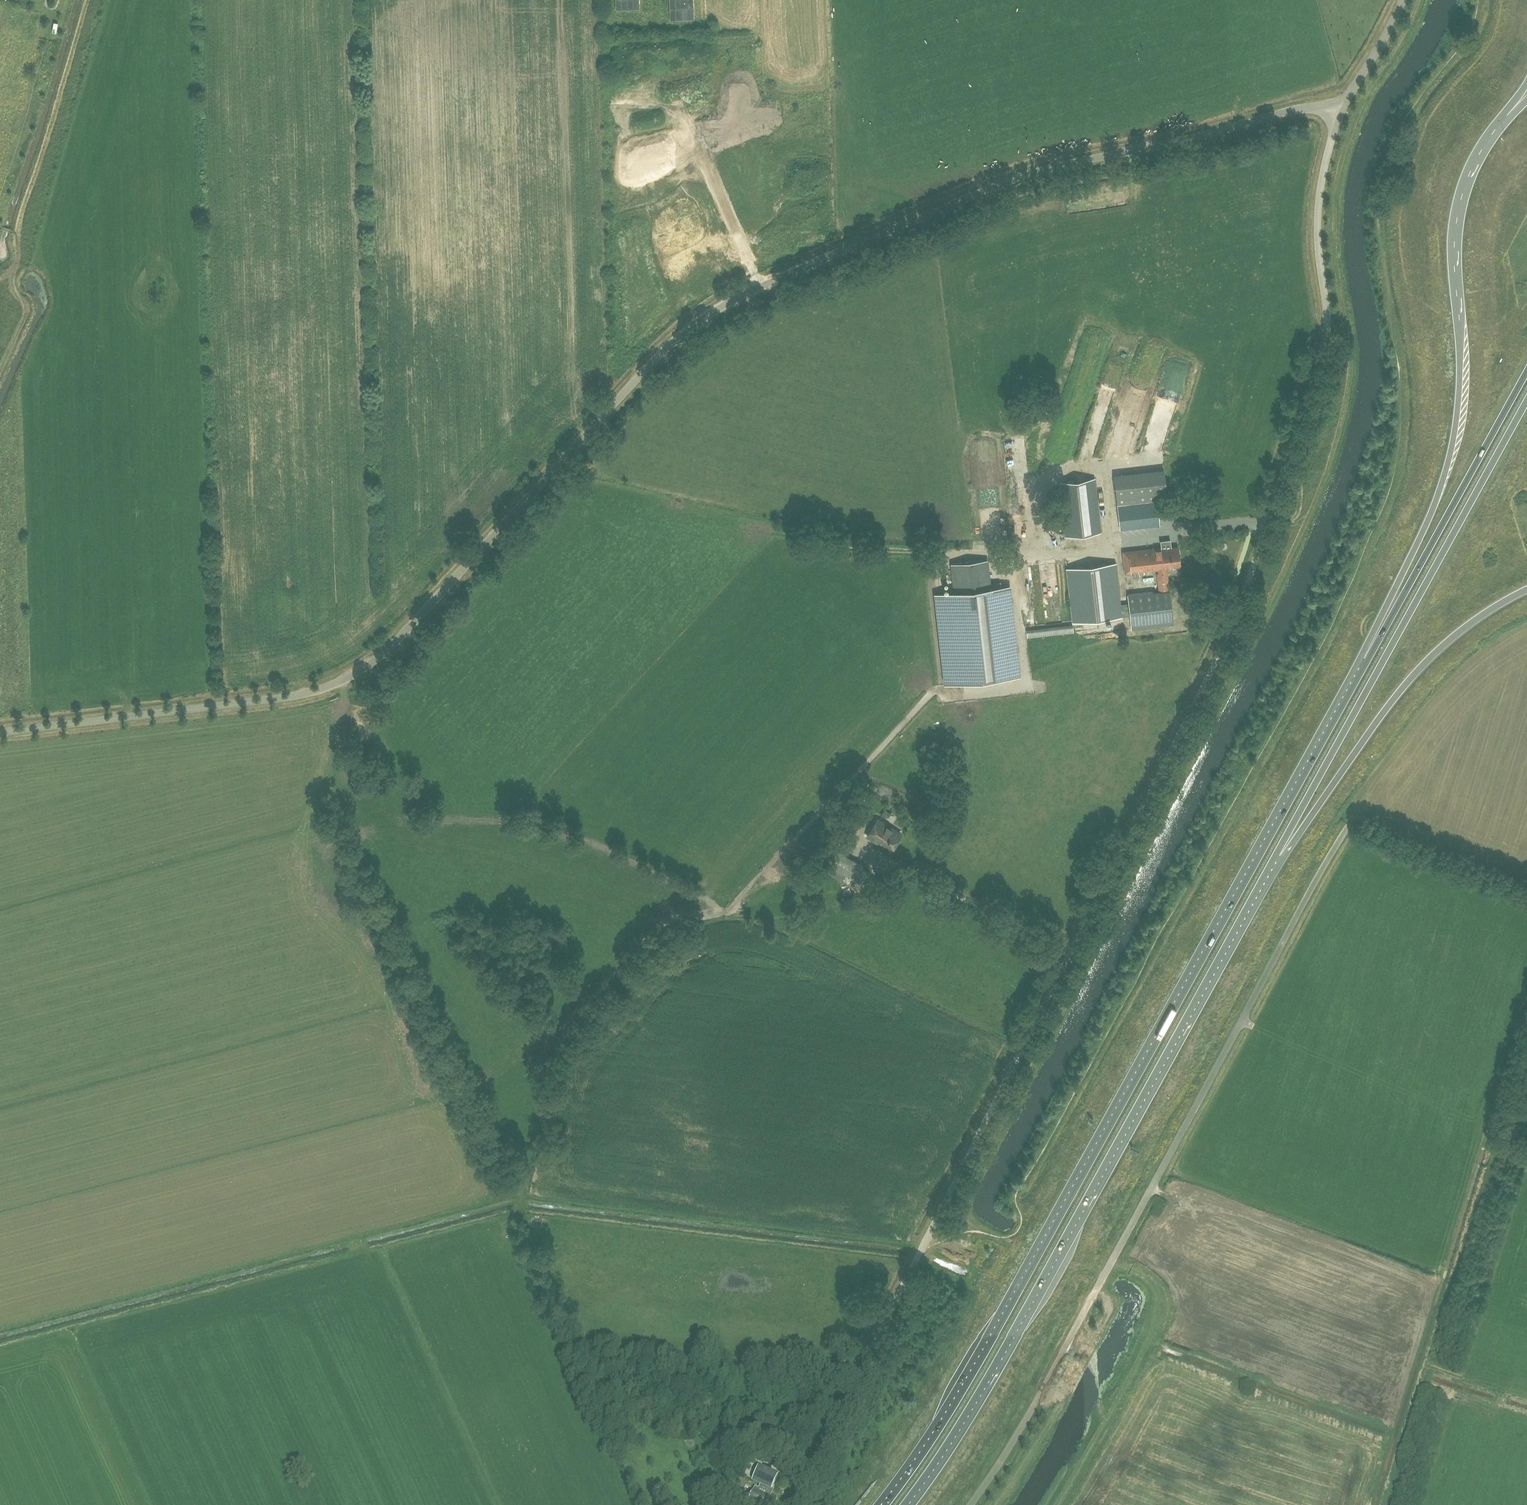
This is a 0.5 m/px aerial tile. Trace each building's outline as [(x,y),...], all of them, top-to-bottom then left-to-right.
[(1119,531),(1160,527),(1155,502),(1168,500),(1164,469),(1114,475),(1117,506),(1116,507),(1119,531)] [(1065,537),(1102,533),(1095,478),(1059,482),(1065,537)] [(1182,567),(1179,548),(1163,550),(1163,549),(1124,554),(1126,574),(1131,574),(1131,571),(1138,570),(1138,573),(1158,571),(1160,592),(1127,596),(1128,603),(1121,604),(1116,563),(1065,569),(1072,623),(1129,617),(1131,631),(1174,626),(1170,592),(1167,568),(1182,567)] [(936,594),(946,684),(1019,676),(1009,586),(991,588),(988,560),(951,564),(954,592),(936,594)] [(897,840),(901,834),(878,819),(867,835),(873,839),(874,838),(892,849),(893,846),(896,846),(898,842),(897,840)] [(860,883),(869,870),(835,848),(827,862),(823,869),(841,881),(846,874),(860,883)] [(688,1390),(689,1382),(675,1380),(674,1388),(688,1390)] [(771,1489),(778,1474),(759,1465),(752,1481),(760,1485),(758,1489),(755,1487),(747,1504),(773,1504),(777,1498),(770,1495),(773,1490),(771,1489)]
